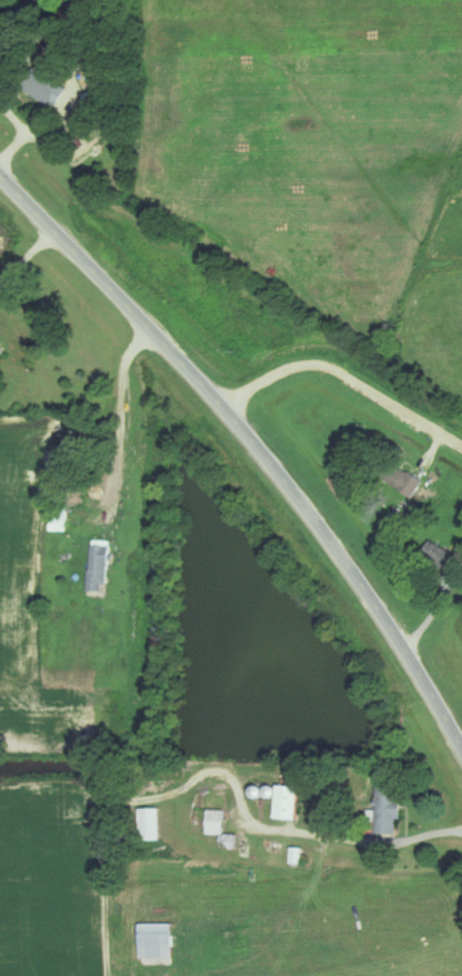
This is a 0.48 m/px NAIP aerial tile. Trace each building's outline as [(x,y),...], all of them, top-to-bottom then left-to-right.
[(32,63),(18,84),(54,108),(68,88),(32,63)] [(110,89),(96,64),(78,75),(92,100),(110,89)] [(69,530),(69,500),(50,500),(50,530),(69,530)] [(421,556),(452,574),(461,558),(430,540),(421,556)] [(90,590),(109,591),(109,545),(90,545),(90,590)] [(226,834),(226,775),(207,775),(206,834),(226,834)] [(376,834),(400,834),(400,783),(376,783),(376,834)] [(300,786),(278,786),(278,820),(300,820),(300,786)] [(141,809),(141,841),(162,841),(162,809),(141,809)] [(239,835),(225,835),(225,849),(239,849),(239,835)] [(140,957),(173,957),(173,922),(140,922),(140,957)]
